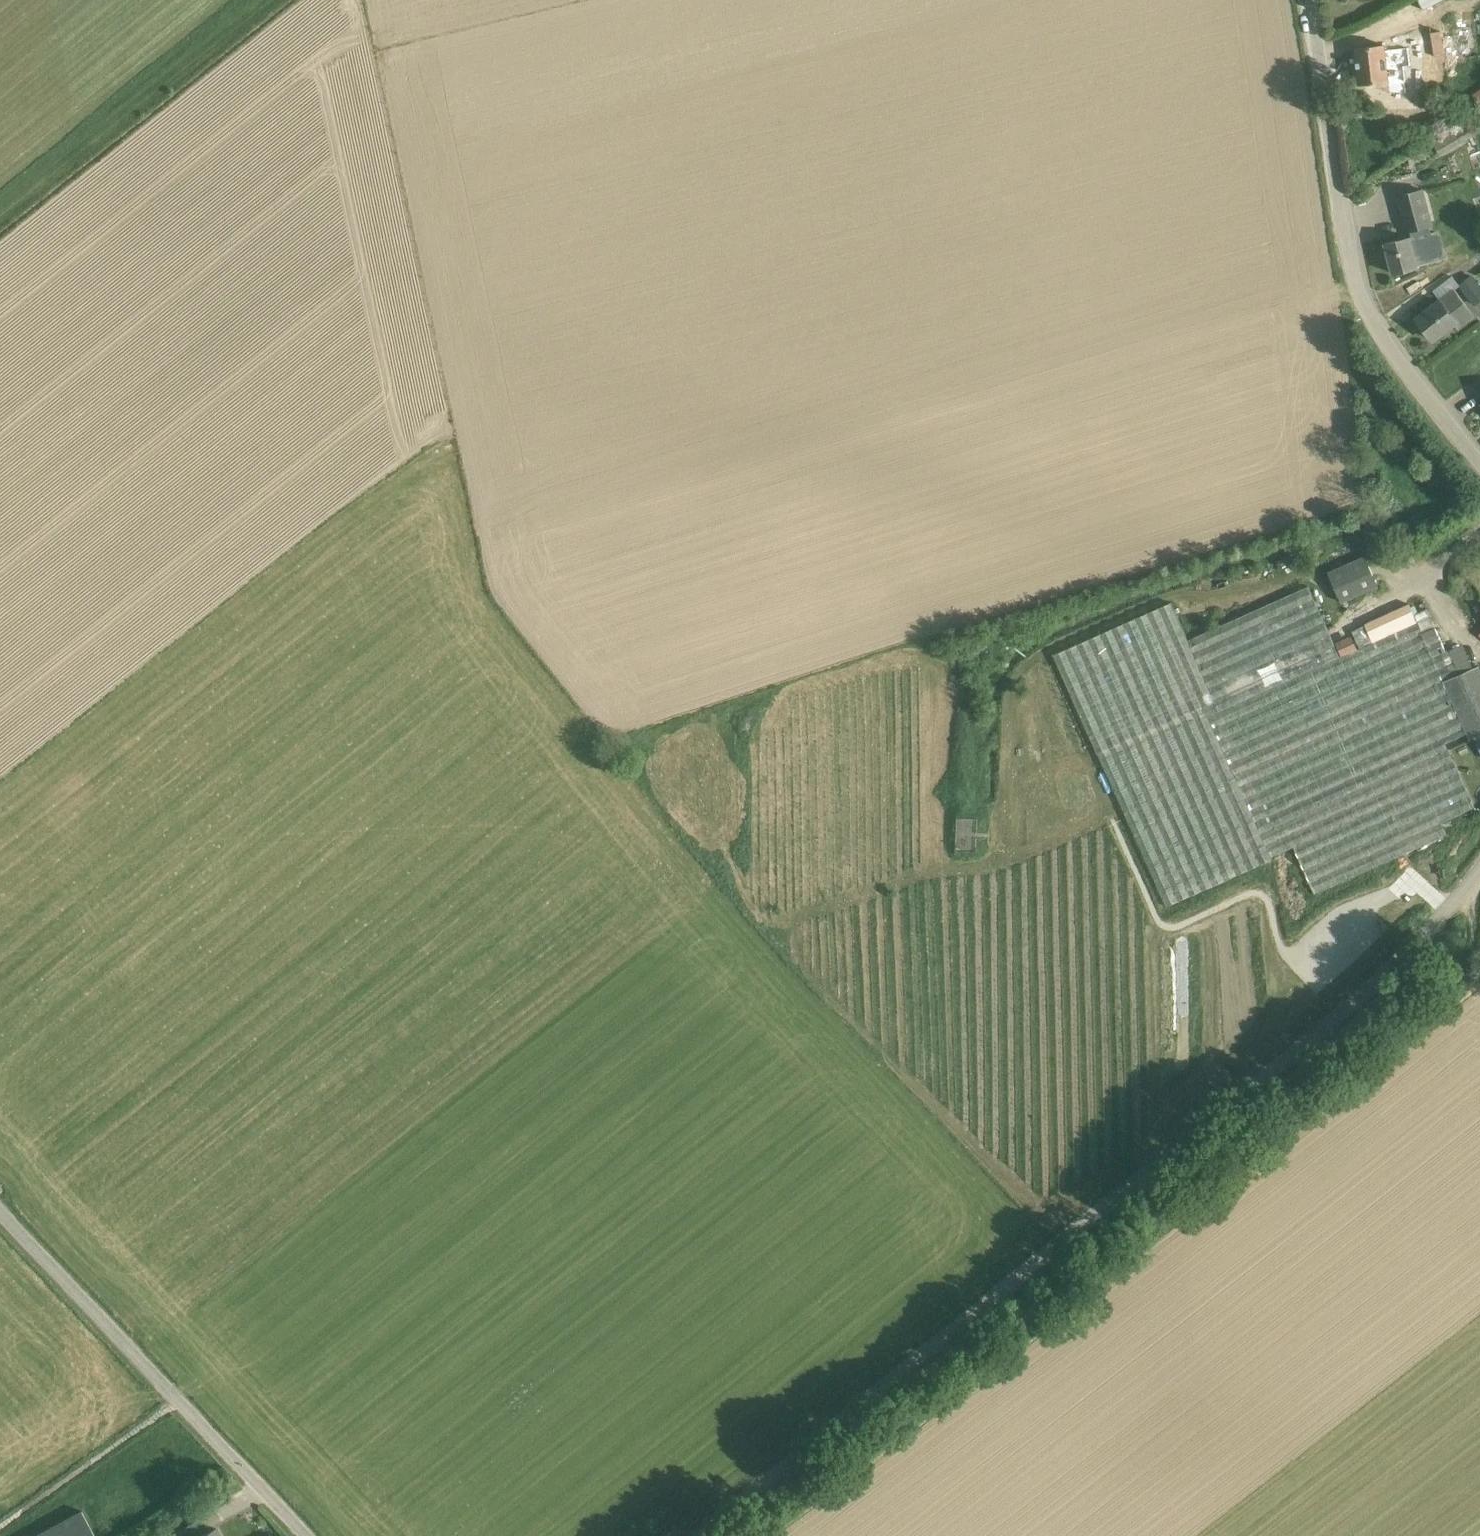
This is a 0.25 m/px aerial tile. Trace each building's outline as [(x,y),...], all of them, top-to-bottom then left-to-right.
[(1355,48),(1359,84),(1388,80),(1385,45),(1355,48)] [(1467,122),(1474,133),(1479,129),(1479,121),(1479,119),(1477,116),(1467,122)] [(1453,130),(1431,143),(1439,156),(1461,143),(1453,130)] [(1424,188),(1396,195),(1400,207),(1406,233),(1411,232),(1428,227),(1429,227),(1433,225),(1424,188)] [(1412,237),(1386,244),(1394,273),(1418,267),(1418,265),(1417,262),(1425,260),(1425,263),(1445,258),(1439,233),(1431,235),(1429,227),(1428,227),(1411,232),(1412,237)] [(1460,284),(1475,303),(1479,299),(1479,285),(1472,275),(1460,284)] [(1417,319),(1434,340),(1456,323),(1459,327),(1474,316),(1454,291),(1441,301),(1440,301),(1417,319)] [(1365,555),(1328,572),(1342,601),(1378,585),(1365,555)] [(1054,654),(1167,906),(1274,858),(1273,856),(1294,847),(1314,894),(1446,834),(1441,822),(1474,807),(1446,743),(1467,734),(1470,739),(1474,737),(1479,751),(1479,668),(1479,665),(1474,667),(1460,673),(1450,649),(1446,651),(1436,627),(1428,609),(1415,615),(1410,602),(1364,623),(1364,624),(1364,625),(1352,631),(1359,648),(1338,658),(1304,581),(1186,634),(1172,602),(1054,654)] [(78,1502),(18,1535),(98,1535),(78,1502)] [(171,1534),(172,1535),(220,1535),(216,1529),(202,1535),(194,1522),(171,1534)]
